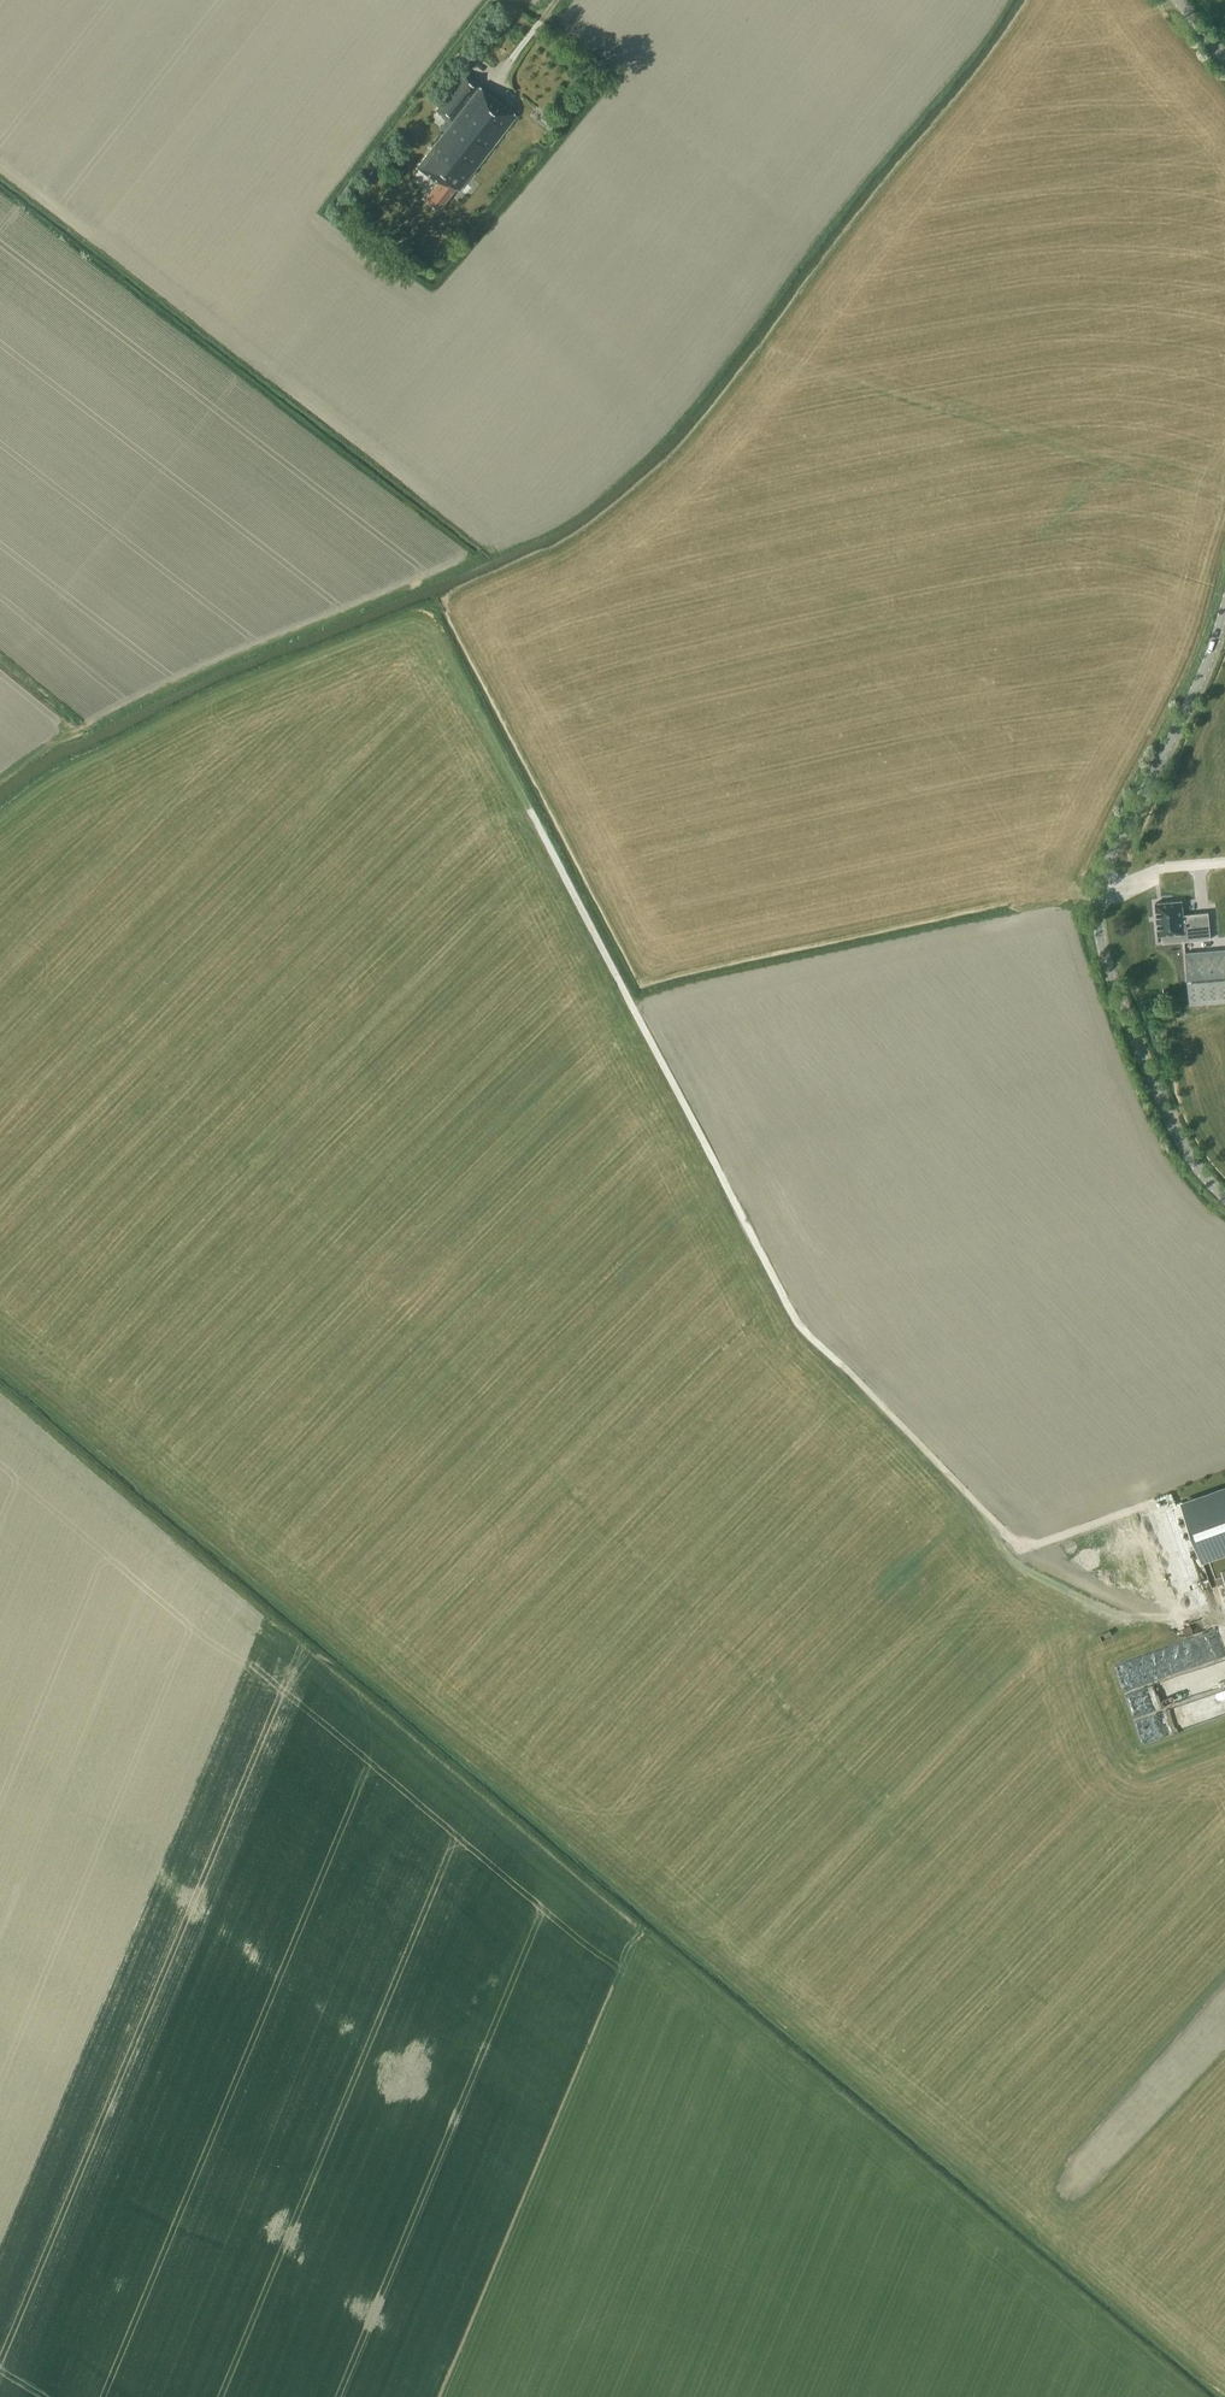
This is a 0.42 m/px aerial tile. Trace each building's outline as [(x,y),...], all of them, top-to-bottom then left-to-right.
[(425,198),(439,209),(456,187),(459,189),(517,114),(462,71),(434,107),(450,119),(414,166),(436,183),(425,198)] [(1182,900),(1155,902),(1158,934),(1184,932),(1184,940),(1211,938),(1209,911),(1195,912),(1195,914),(1183,915),(1182,900)] [(1185,952),(1189,1003),(1224,1000),(1224,949),(1185,952)] [(1182,1505),(1201,1558),(1224,1549),(1224,1489),(1182,1505)] [(1202,1618),(1192,1621),(1195,1630),(1205,1628),(1202,1618)] [(1185,1667),(1179,1644),(1170,1646),(1171,1650),(1165,1649),(1141,1655),(1144,1669),(1148,1669),(1147,1682),(1147,1683),(1160,1685),(1130,1692),(1140,1731),(1142,1716),(1148,1717),(1151,1725),(1155,1726),(1153,1718),(1160,1716),(1160,1711),(1168,1709),(1181,1710),(1182,1699),(1224,1688),(1224,1657),(1185,1667)]
